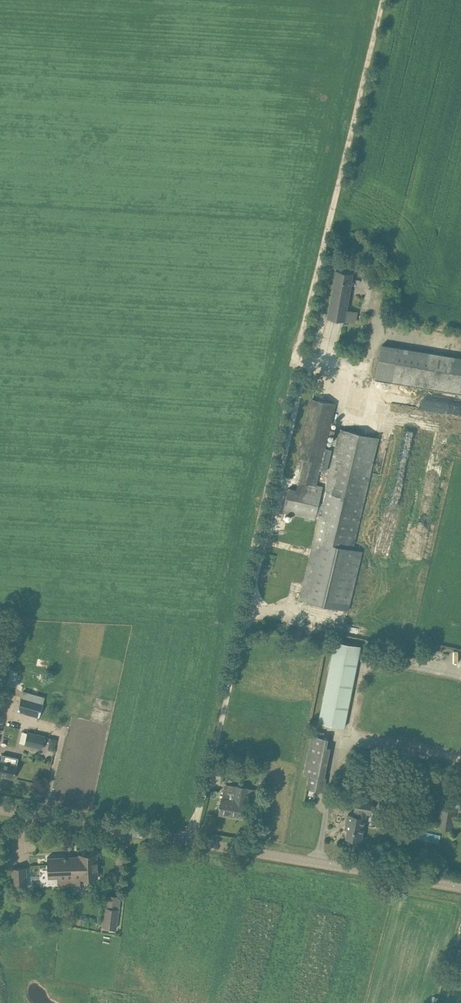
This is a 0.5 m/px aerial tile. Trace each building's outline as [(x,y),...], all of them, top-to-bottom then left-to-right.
[(354,273),(346,271),(336,270),(328,317),(356,322),(358,312),(347,310),(354,273)] [(376,378),(460,392),(460,358),(382,345),(376,378)] [(336,403),(313,398),(298,457),(304,459),(299,480),(316,485),(336,403)] [(320,511),(314,540),(353,549),(379,438),(340,429),(324,496),(321,496),(317,511),(320,511)] [(317,511),(323,486),(316,485),(299,480),(297,490),(288,488),(283,511),(305,517),(305,519),(311,520),(311,518),(315,519),(317,511)] [(362,551),(353,549),(314,540),(300,598),(348,610),(362,551)] [(344,728),(362,646),(335,640),(318,722),(344,728)] [(40,718),(44,702),(36,700),(37,696),(32,694),(31,698),(22,696),(18,711),(40,718)] [(313,730),(312,735),(304,773),(310,774),(308,788),(323,791),(326,777),(324,777),(330,747),(326,747),(328,738),(324,737),(325,732),(313,730)] [(46,735),(28,731),(25,745),(43,749),(46,735)] [(17,768),(19,758),(2,754),(0,762),(0,773),(6,775),(5,776),(14,778),(17,768)] [(248,788),(234,785),(224,784),(221,805),(219,805),(219,807),(220,808),(219,814),(220,814),(220,813),(233,815),(233,816),(244,818),(247,801),(246,801),(248,788)] [(349,823),(348,828),(346,837),(361,839),(366,813),(371,814),(372,800),(353,797),(351,810),(354,811),(354,815),(348,814),(346,822),(349,823)] [(456,808),(441,805),(437,828),(452,830),(456,808)] [(74,876),(69,876),(69,877),(81,876),(81,878),(98,878),(97,852),(79,853),(80,856),(73,856),(74,876)] [(73,856),(48,857),(48,878),(69,877),(69,876),(74,876),(73,856)] [(13,888),(27,887),(26,867),(12,868),(13,888)] [(105,906),(103,926),(117,928),(119,908),(105,906)] [(35,909),(31,915),(37,920),(41,914),(35,909)]
